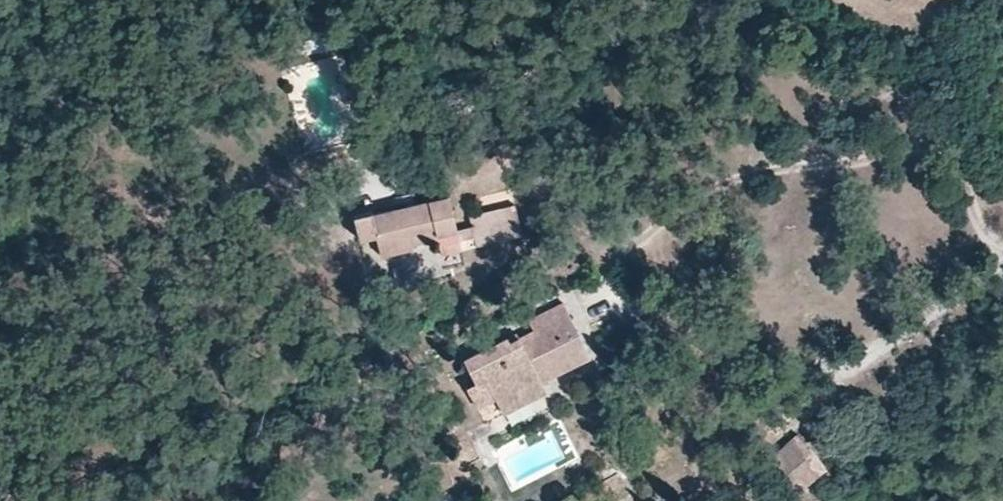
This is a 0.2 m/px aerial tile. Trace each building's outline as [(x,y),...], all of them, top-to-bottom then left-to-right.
[(462,254),(457,234),(448,196),(411,205),(374,214),(374,212),(355,216),(361,243),(381,238),(386,260),(417,252),(416,249),(435,244),(439,259),(462,254)] [(469,220),(472,231),(477,250),(523,239),(515,209),(469,220)] [(477,250),(472,231),(457,234),(462,254),(477,250)] [(567,306),(526,326),(530,335),(507,346),(505,342),(465,361),(477,386),(479,390),(495,382),(502,397),(531,384),(590,356),(580,333),(567,306)] [(530,335),(526,326),(502,337),(505,342),(507,346),(530,335)] [(479,390),(477,386),(466,391),(475,410),(502,397),(495,382),(479,390)] [(537,397),(531,384),(502,397),(508,410),(537,397)] [(765,454),(795,486),(825,458),(794,426),(765,454)]
